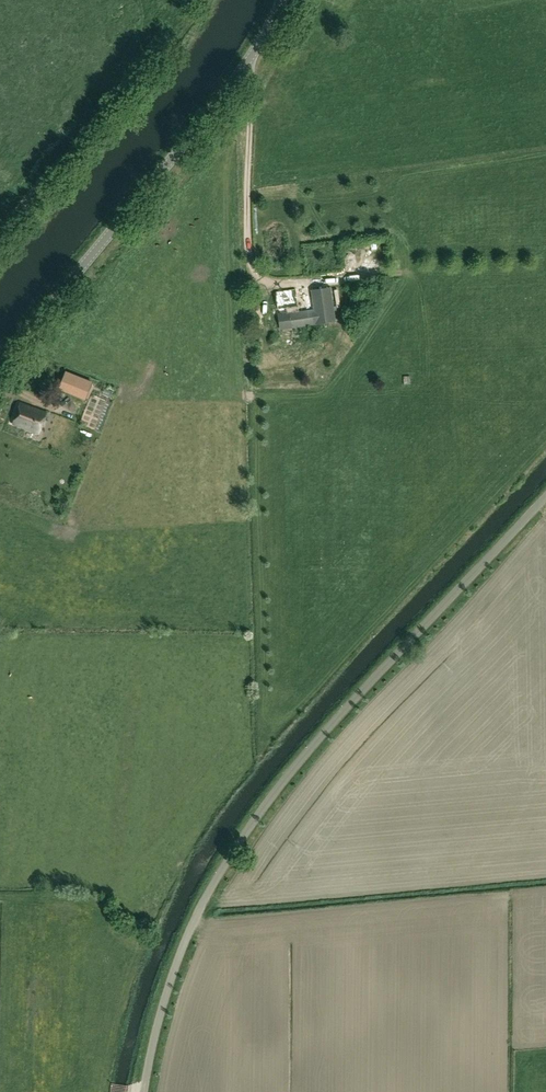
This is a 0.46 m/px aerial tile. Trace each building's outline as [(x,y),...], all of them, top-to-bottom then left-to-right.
[(276,294),(278,311),(287,309),(288,315),(279,316),(281,330),(334,322),(330,290),(310,292),(313,310),(298,312),(295,291),(276,294)] [(66,372),(60,386),(86,397),(92,383),(66,372)] [(21,405),(13,425),(39,435),(46,414),(21,405)]
